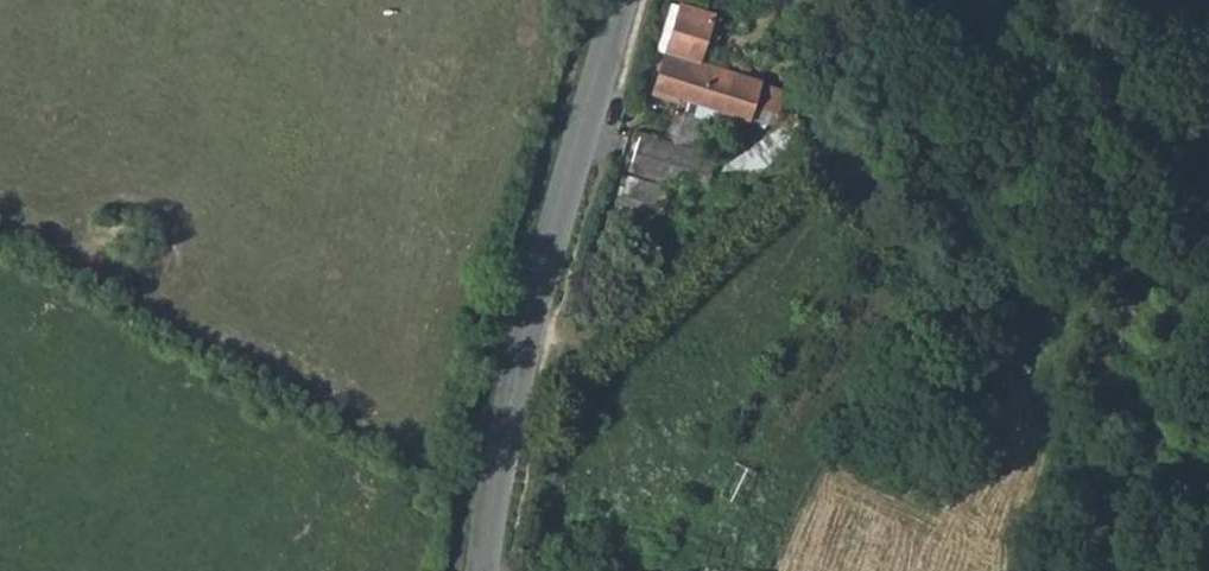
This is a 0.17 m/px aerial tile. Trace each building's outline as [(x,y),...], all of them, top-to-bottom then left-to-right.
[(714,15),(681,4),(673,1),(657,51),(665,54),(652,95),(677,102),(679,97),(682,98),(744,117),(747,119),(752,106),(778,115),(785,92),(759,84),(760,81),(700,62),(705,44),(712,46),(720,21),(713,19),(714,15)] [(682,98),(678,112),(694,118),(685,147),(692,149),(703,115),(740,127),(744,117),(682,98)] [(694,118),(678,112),(668,142),(641,133),(629,170),(721,199),(801,144),(789,125),(732,165),(717,159),(718,157),(692,149),(685,147),(694,118)] [(667,189),(628,177),(625,186),(619,204),(616,214),(655,226),(656,224),(679,231),(692,220),(661,210),(667,189)] [(615,203),(619,204),(625,186),(620,185),(615,203)]
